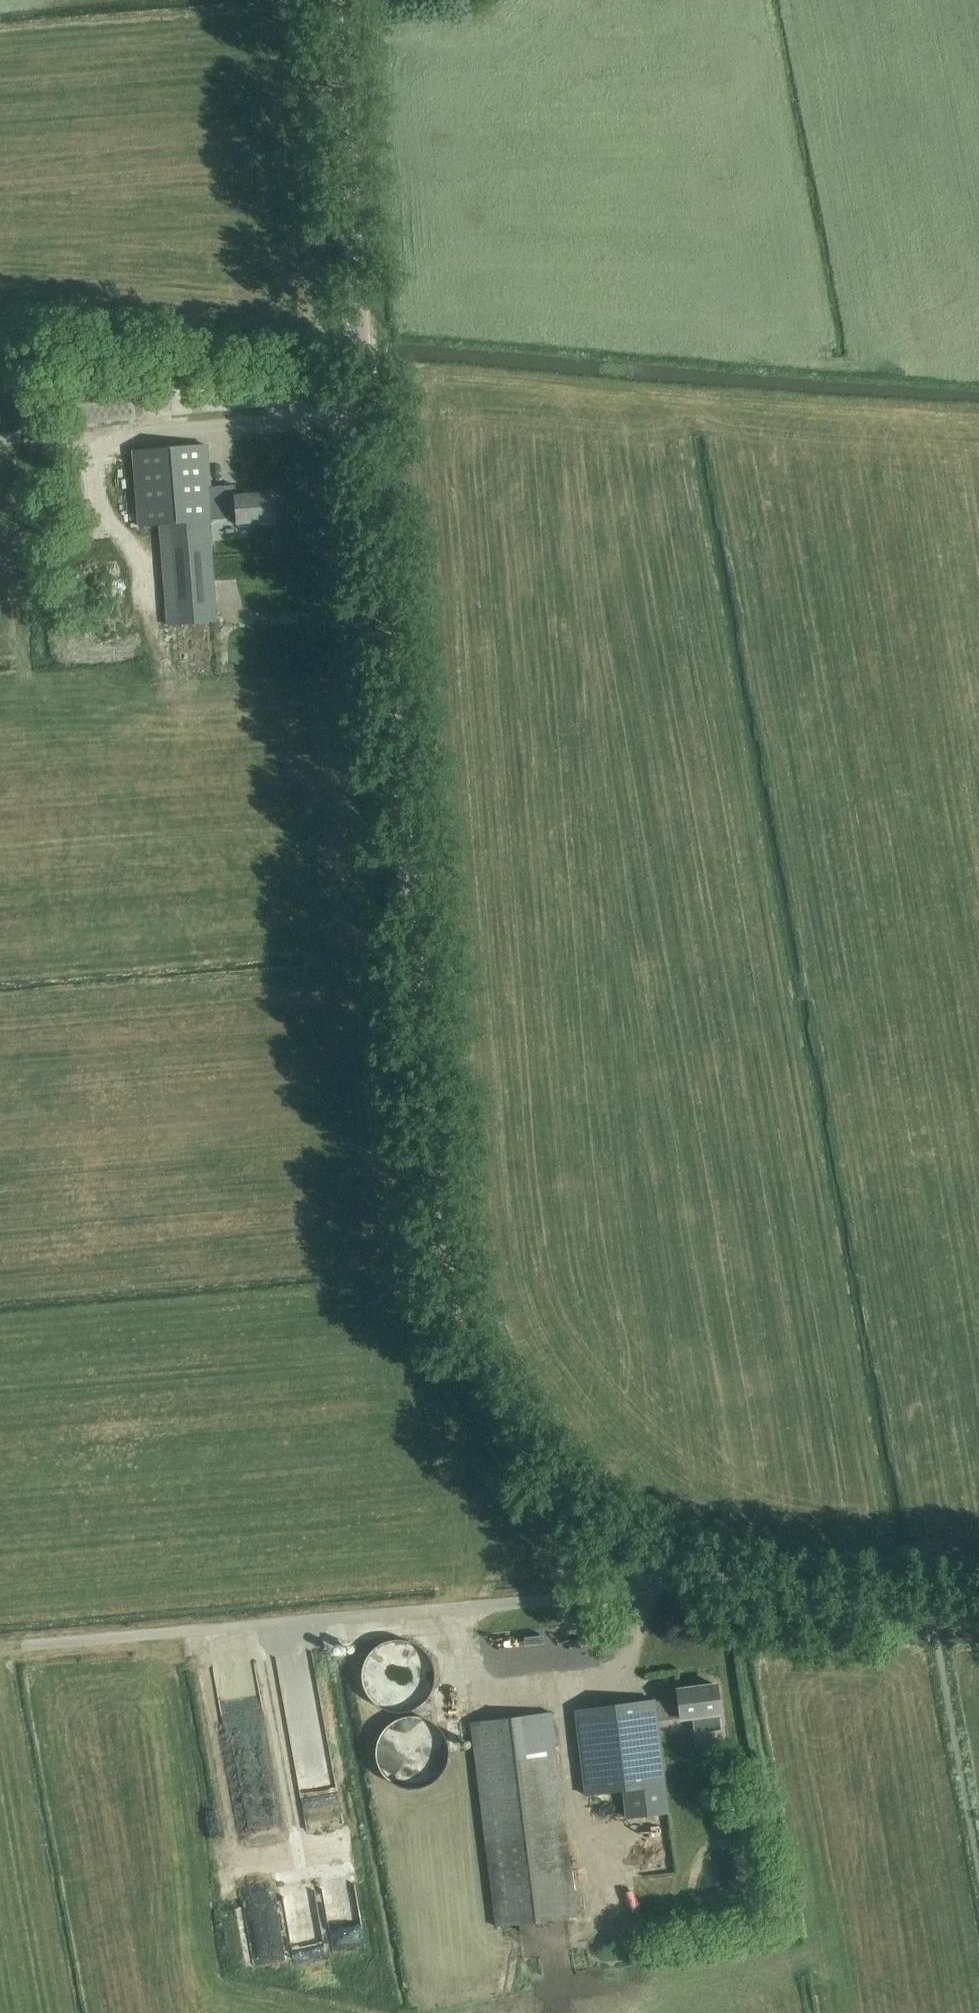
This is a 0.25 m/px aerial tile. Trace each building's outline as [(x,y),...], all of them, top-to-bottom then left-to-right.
[(57,367),(64,426),(134,418),(127,358),(57,367)] [(165,523),(207,520),(236,517),(237,522),(271,519),(269,493),(235,496),(235,500),(211,502),(206,444),(118,451),(125,527),(165,523)] [(207,520),(165,523),(174,624),(216,620),(207,520)] [(408,1634),(378,1650),(403,1697),(433,1682),(408,1634)] [(655,1699),(575,1709),(586,1795),(624,1790),(627,1815),(680,1809),(678,1794),(666,1795),(656,1716),(681,1713),(682,1718),(692,1717),(694,1732),(722,1729),(716,1684),(677,1689),(678,1697),(655,1700),(655,1699)] [(478,1785),(389,1796),(409,1959),(579,1938),(576,1916),(567,1837),(551,1713),(471,1723),(478,1785)]
